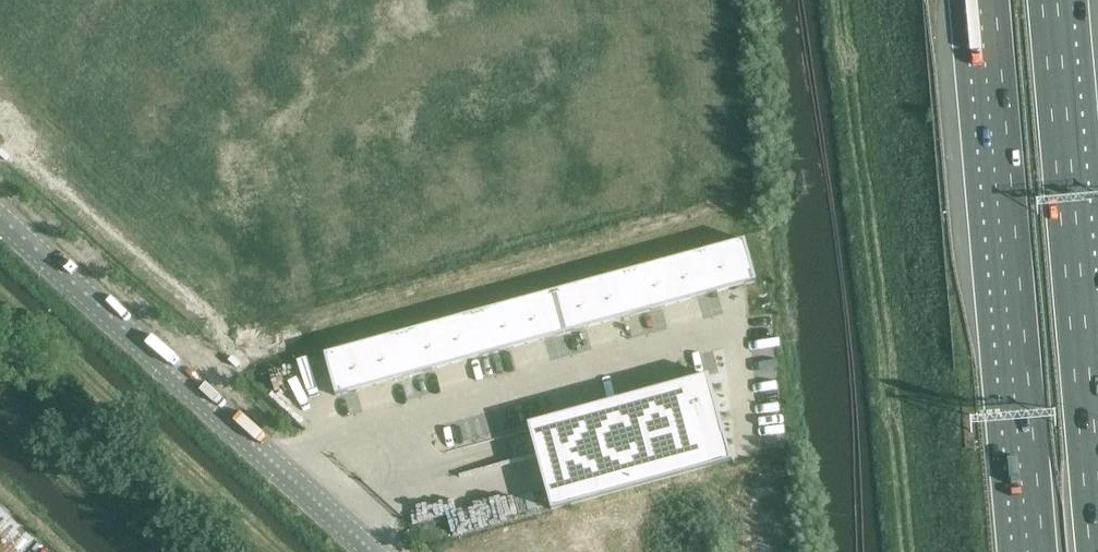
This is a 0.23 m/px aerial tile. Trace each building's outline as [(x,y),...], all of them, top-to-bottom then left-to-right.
[(745,240),(324,354),(336,396),(756,281),(745,240)] [(709,375),(528,424),(551,510),(732,460),(709,375)] [(0,508),(0,551),(22,551),(35,538),(0,508)]
